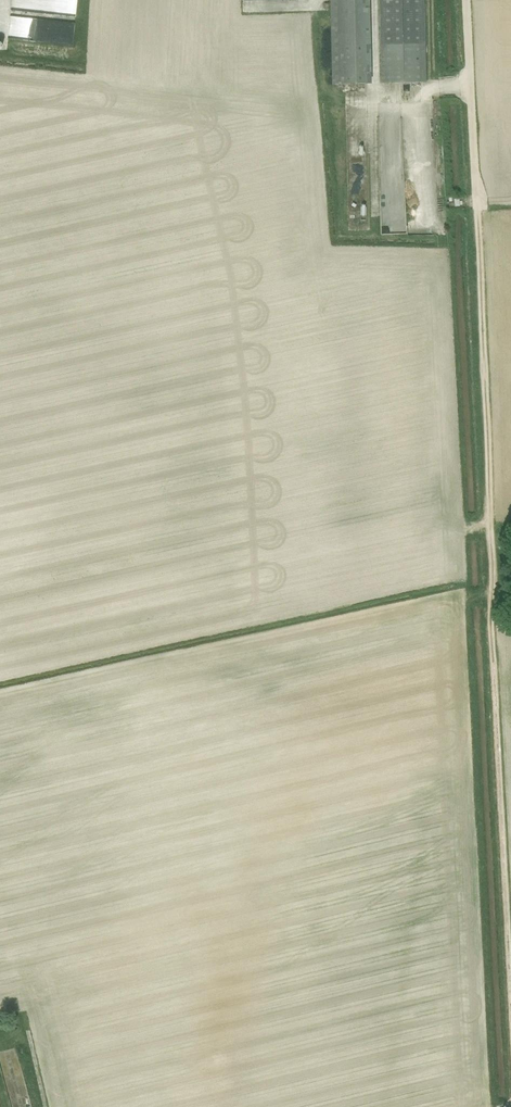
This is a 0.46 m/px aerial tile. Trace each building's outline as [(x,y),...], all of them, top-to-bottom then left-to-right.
[(332,84),(371,83),(370,0),(330,0),(332,84)] [(382,82),(425,82),(424,44),(423,0),(380,0),(382,82)] [(345,166),(345,153),(334,153),(335,167),(345,166)]
